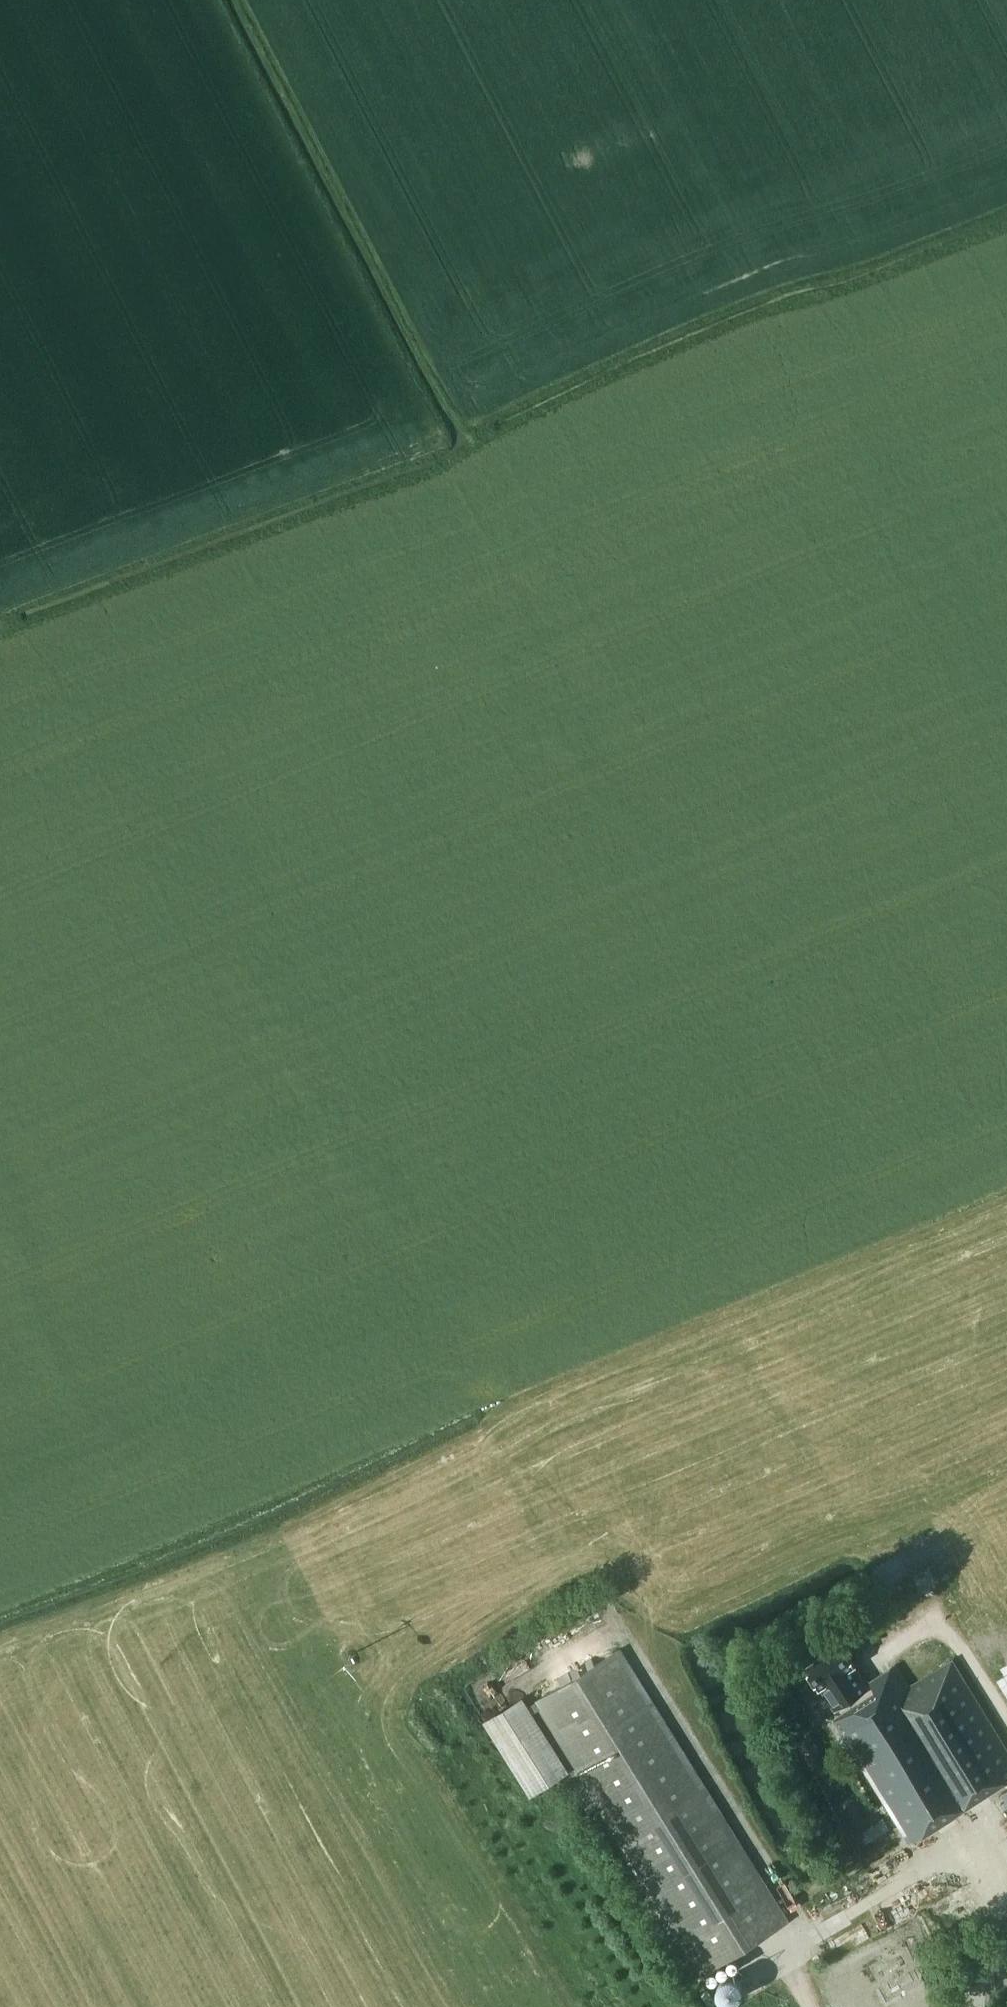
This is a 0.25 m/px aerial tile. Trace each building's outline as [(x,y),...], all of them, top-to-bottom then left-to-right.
[(836,1710),(869,1688),(854,1665),(855,1664),(841,1642),(805,1665),(819,1688),(821,1687),(836,1710)] [(536,1699),(704,1971),(787,1920),(619,1648),(536,1699)] [(834,1720),(845,1737),(844,1737),(908,1841),(1006,1781),(1006,1748),(952,1659),(909,1686),(895,1664),(877,1676),(884,1687),(877,1692),(870,1696),(834,1720)] [(566,1769),(524,1697),(487,1719),(530,1791),(566,1769)] [(727,2003),(729,2003),(731,2003),(733,2002),(735,2002),(737,2001),(739,2000),(740,1998),(741,1996),(742,1995),(743,1993),(743,1991),(743,1989),(743,1987),(742,1985),(741,1983),(740,1981),(739,1980),(737,1978),(735,1977),(733,1977),(731,1976),(729,1976),(727,1976),(725,1977),(723,1978),(722,1979),(720,1980),(719,1982),(718,1984),(717,1985),(717,1987),(716,1989),(717,1991),(717,1993),(718,1995),(719,1997),(720,1999),(722,2000),(723,2001),(725,2002),(727,2003)]
